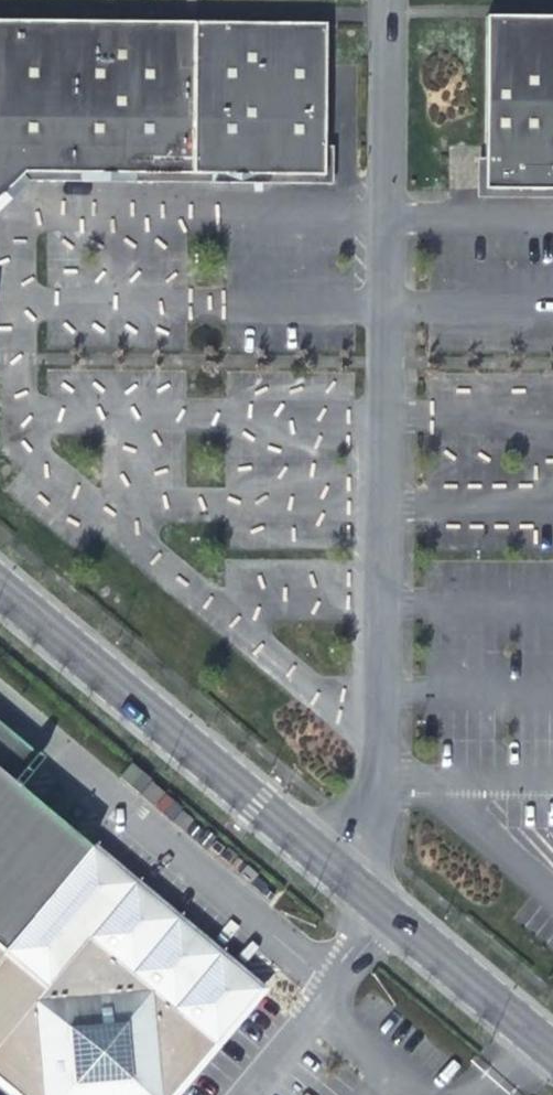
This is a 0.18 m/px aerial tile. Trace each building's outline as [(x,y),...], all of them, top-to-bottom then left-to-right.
[(488,188),(552,189),(552,13),(490,12),(488,188)] [(25,166),(195,167),(354,169),(356,19),(196,18),(0,16),(0,192),(25,166)] [(97,854),(0,772),(0,951),(9,959),(97,854)] [(12,1094),(187,1094),(269,997),(97,854),(9,959),(0,951),(0,1085),(12,1094)]
